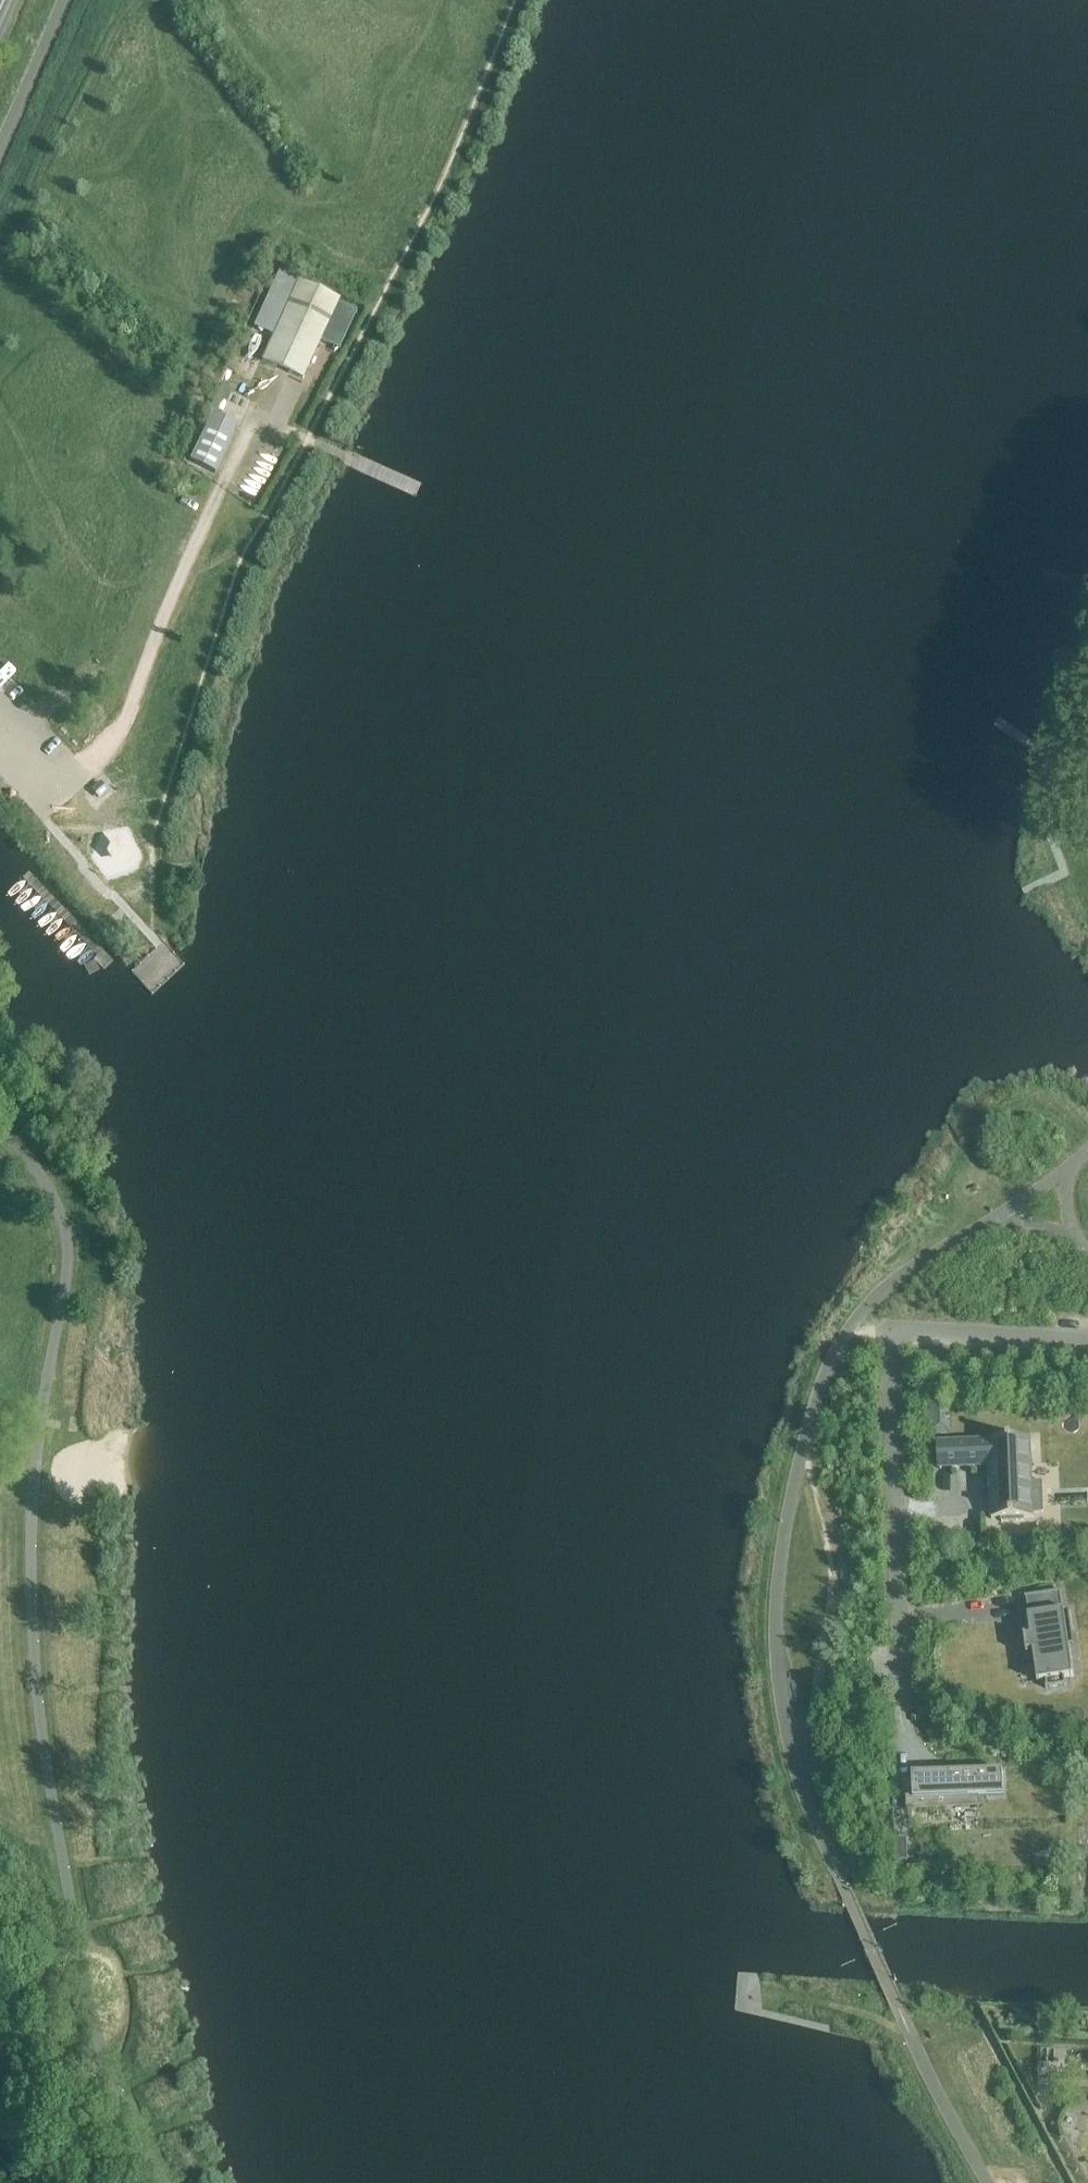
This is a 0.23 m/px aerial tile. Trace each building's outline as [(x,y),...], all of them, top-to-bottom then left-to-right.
[(262,361),(303,380),(320,342),(338,304),(339,300),(299,281),(262,361)] [(357,313),(338,304),(320,342),(339,351),(357,313)] [(191,461),(215,473),(238,425),(214,413),(191,461)] [(950,1401),(930,1402),(931,1436),(951,1435),(950,1401)] [(992,1520),(1002,1519),(1002,1523),(1024,1522),(1023,1519),(1033,1518),(1033,1514),(1043,1513),(1042,1483),(1032,1484),(1030,1439),(989,1441),(939,1443),(940,1470),(982,1468),(981,1466),(990,1465),(992,1520)] [(1025,1598),(1026,1600),(1029,1616),(1028,1616),(1031,1637),(1026,1637),(1026,1636),(1024,1637),(1027,1656),(1029,1656),(1029,1652),(1033,1651),(1038,1682),(1047,1681),(1048,1687),(1046,1688),(1046,1690),(1068,1686),(1067,1684),(1066,1685),(1065,1678),(1074,1677),(1067,1631),(1073,1630),(1070,1610),(1063,1611),(1061,1594),(1062,1594),(1062,1592),(1025,1598)] [(907,1797),(907,1811),(980,1808),(980,1796),(1003,1795),(1003,1780),(1003,1771),(976,1772),(977,1774),(978,1774),(978,1776),(938,1777),(939,1796),(907,1797)] [(908,1861),(907,1839),(895,1839),(896,1862),(908,1861)]
